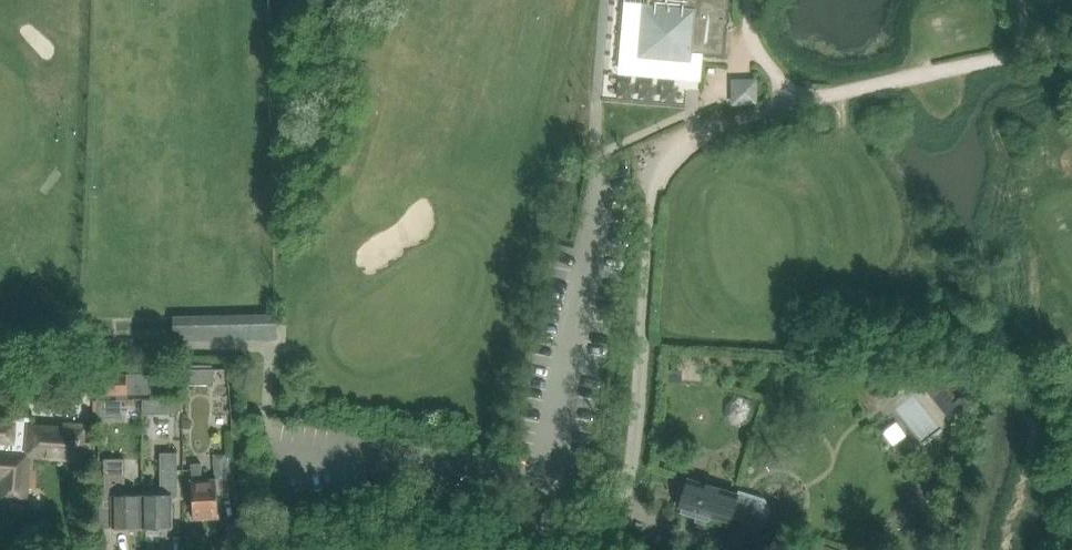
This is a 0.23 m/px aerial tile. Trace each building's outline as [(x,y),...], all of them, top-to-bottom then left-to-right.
[(649,5),(643,5),(639,57),(691,61),(692,53),(724,56),(729,0),(650,0),(649,5)] [(277,313),(248,314),(249,339),(268,339),(277,338),(277,313)] [(184,384),(215,384),(215,368),(184,368),(184,384)] [(159,393),(159,373),(128,374),(128,394),(159,393)] [(128,394),(128,374),(96,374),(97,394),(128,394)] [(99,417),(123,417),(123,400),(99,400),(99,417)] [(147,413),(170,413),(170,400),(147,400),(147,413)] [(2,423),(1,440),(0,440),(0,477),(4,477),(2,498),(26,500),(30,455),(83,459),(84,448),(85,425),(63,423),(63,427),(31,425),(31,419),(14,417),(13,424),(2,423)] [(178,494),(177,466),(177,451),(161,452),(162,494),(142,495),(142,527),(148,526),(150,530),(157,530),(159,526),(174,526),(173,495),(178,494)] [(216,480),(229,479),(228,452),(215,453),(216,480)] [(142,527),(142,495),(124,495),(124,457),(107,457),(108,496),(113,496),(114,527),(129,527),(131,530),(137,530),(139,527),(142,527)] [(192,482),(194,516),(194,518),(196,518),(196,516),(218,515),(218,517),(219,517),(218,480),(204,481),(203,462),(192,463),(193,482),(192,482)] [(761,518),(765,504),(764,502),(738,494),(738,493),(688,478),(687,481),(682,479),(675,503),(680,505),(680,507),(682,508),(681,513),(709,522),(711,517),(727,521),(726,524),(735,527),(728,549),(752,549),(761,518)]
